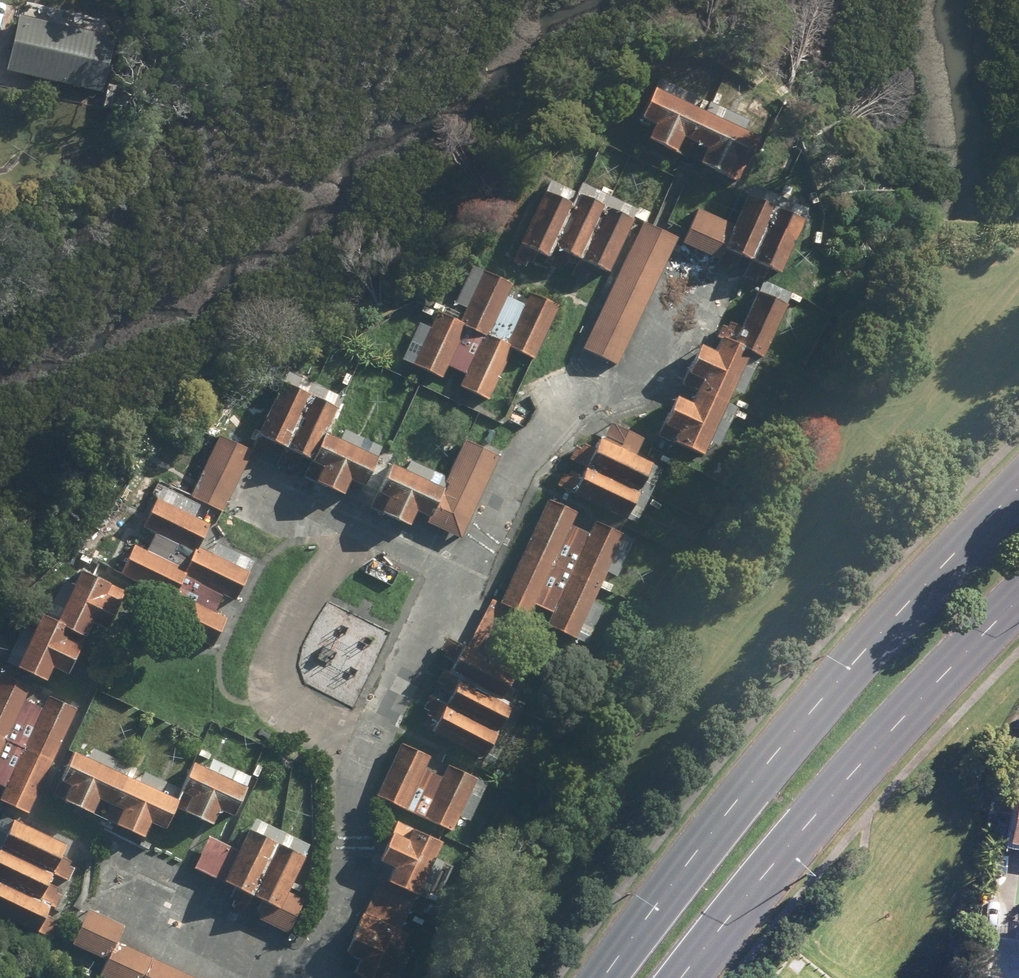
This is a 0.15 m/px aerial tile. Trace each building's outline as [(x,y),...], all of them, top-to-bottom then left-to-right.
[(110,40),(14,16),(5,45),(1,72),(96,95),(110,40)] [(750,139),(645,92),(636,106),(631,121),(646,128),(639,142),(648,148),(667,154),(674,140),(698,151),(691,166),(702,172),(720,178),(726,164),(737,169),(750,139)] [(564,206),(537,194),(512,247),(521,254),(540,259),(545,249),(553,256),(571,262),(581,269),(601,276),(626,224),(569,197),(564,206)] [(796,223),(740,197),(728,226),(693,211),(682,231),(678,245),(713,260),(716,252),(726,258),(743,263),(754,270),(772,275),(796,223)] [(673,239),(638,223),(580,351),(592,359),(614,367),(673,239)] [(554,308),(524,295),(502,347),(485,340),(508,286),(478,274),(456,325),(432,314),(408,366),(419,374),(439,380),(461,331),(465,333),(479,338),(455,389),(466,395),(484,402),(508,352),(512,354),(531,362),(554,308)] [(694,458),(740,356),(753,362),(779,307),(750,294),(726,348),(711,341),(706,354),(692,348),(683,362),(679,376),(693,383),(682,407),(667,400),(658,413),(654,428),(669,435),(665,445),(694,458)] [(332,412),(274,385),(250,438),(260,446),(277,450),(286,457),(302,463),(313,469),(307,483),(318,492),(335,497),(341,483),(354,489),(366,461),(320,438),(332,412)] [(248,452),(215,437),(187,497),(202,506),(220,512),(248,452)] [(495,458),(459,441),(420,523),(455,540),(495,458)] [(645,465),(593,441),(581,455),(580,469),(567,483),(567,497),(618,521),(645,465)] [(433,491),(381,468),(368,495),(379,500),(372,515),(382,523),(400,528),(406,513),(420,519),(433,491)] [(204,526),(151,500),(140,516),(138,526),(189,552),(181,563),(179,569),(129,547),(119,562),(116,576),(166,598),(158,611),(155,624),(208,649),(222,619),(172,596),(180,579),(231,602),(244,574),(192,550),(204,526)] [(619,537),(590,524),(585,535),(566,526),(572,515),(543,501),(495,606),(506,612),(524,619),(529,607),(547,615),(541,627),(553,635),(570,641),(619,537)] [(48,624),(32,617),(7,671),(18,678),(36,684),(42,670),(57,677),(70,649),(55,642),(58,635),(76,640),(82,626),(97,632),(109,605),(96,598),(100,588),(71,575),(48,624)] [(426,724),(425,735),(476,762),(505,706),(494,700),(507,675),(457,649),(444,664),(442,676),(451,680),(440,697),(438,708),(426,724)] [(0,678),(0,745),(26,690),(0,678)] [(43,698),(0,790),(0,807),(4,810),(24,816),(73,712),(43,698)] [(395,745),(372,797),(383,806),(401,811),(419,818),(429,828),(448,831),(455,817),(465,822),(482,786),(471,782),(453,776),(442,768),(436,779),(419,771),(424,759),(407,754),(395,745)] [(169,803),(63,755),(50,784),(60,789),(53,804),(65,811),(82,817),(89,802),(113,813),(107,827),(118,835),(135,840),(142,826),(156,832),(169,803)] [(239,789),(184,765),(174,780),(171,794),(180,799),(173,814),(186,821),(204,830),(211,814),(225,820),(239,789)] [(1009,797),(1001,848),(1018,851),(1018,799),(1009,797)] [(30,935),(43,908),(34,904),(46,878),(60,848),(6,823),(0,830),(0,922),(30,935)] [(346,976),(349,977),(394,977),(442,851),(388,828),(384,837),(381,836),(373,851),(370,864),(385,870),(381,881),(376,879),(361,915),(358,914),(351,929),(349,928),(340,943),(337,956),(347,960),(352,962),(346,976)] [(298,860),(242,833),(217,885),(224,893),(243,898),(255,907),(252,914),(257,916),(255,921),(285,934),(290,921),(300,899),(283,891),(298,860)] [(82,911),(71,931),(66,946),(101,961),(94,977),(95,977),(189,977),(113,943),(120,928),(82,911)]
